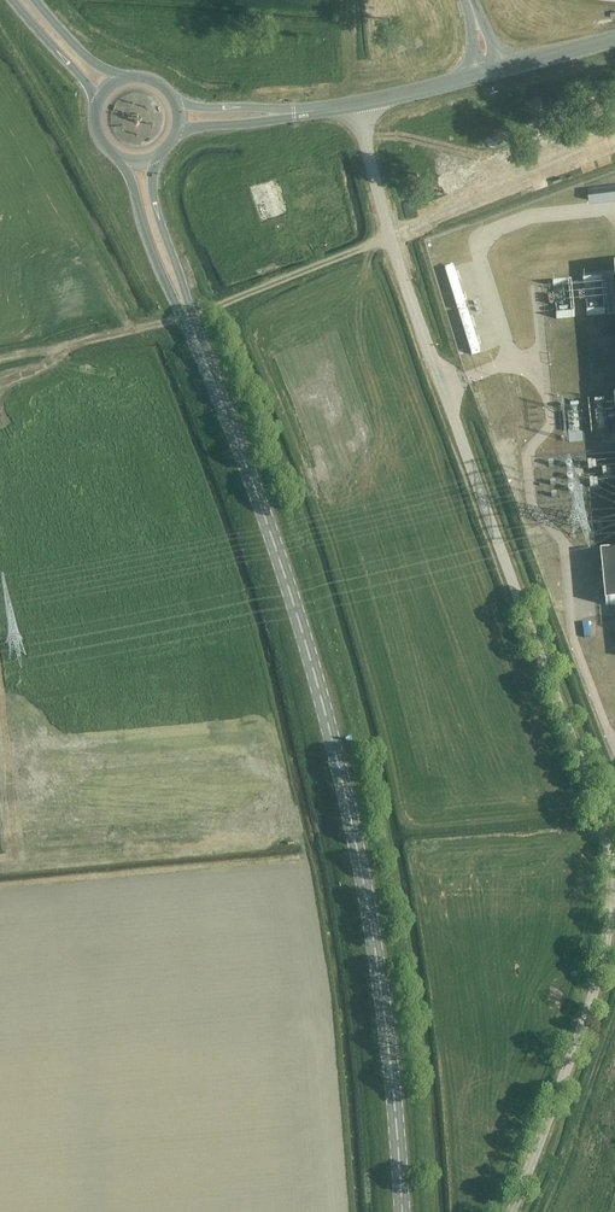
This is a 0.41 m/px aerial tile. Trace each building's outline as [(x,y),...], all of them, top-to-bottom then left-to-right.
[(264,221),(292,212),(281,177),(253,186),(264,221)] [(454,267),(445,270),(457,309),(466,307),(454,267)] [(562,286),(564,317),(577,316),(575,285),(562,286)] [(467,311),(459,314),(471,354),(480,351),(467,311)] [(602,555),(607,606),(614,605),(614,554),(602,555)] [(614,630),(614,615),(601,616),(602,631),(614,630)] [(585,637),(600,636),(598,621),(583,623),(585,637)]
